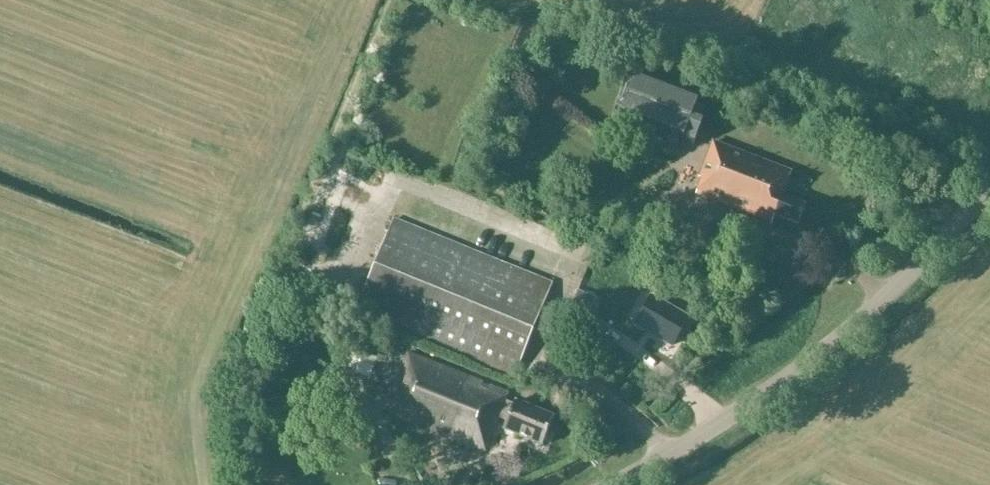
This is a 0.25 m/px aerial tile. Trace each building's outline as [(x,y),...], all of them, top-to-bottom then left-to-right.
[(636,79),(621,117),(684,141),(687,134),(697,137),(694,144),(695,145),(704,122),(693,118),(698,103),(636,79)] [(706,179),(701,191),(704,192),(702,198),(773,225),(776,217),(799,226),(806,207),(783,199),(792,173),(714,144),(701,178),(706,179)] [(512,178),(499,172),(495,181),(508,187),(512,178)] [(515,379),(553,285),(395,220),(356,315),(515,379)] [(572,307),(588,314),(594,299),(578,292),(572,307)] [(687,323),(688,320),(652,299),(636,325),(673,346),(687,323)] [(499,419),(508,423),(504,431),(544,447),(555,419),(516,404),(515,405),(506,401),(509,394),(409,355),(394,394),(398,395),(390,415),(486,453),(499,419)]
